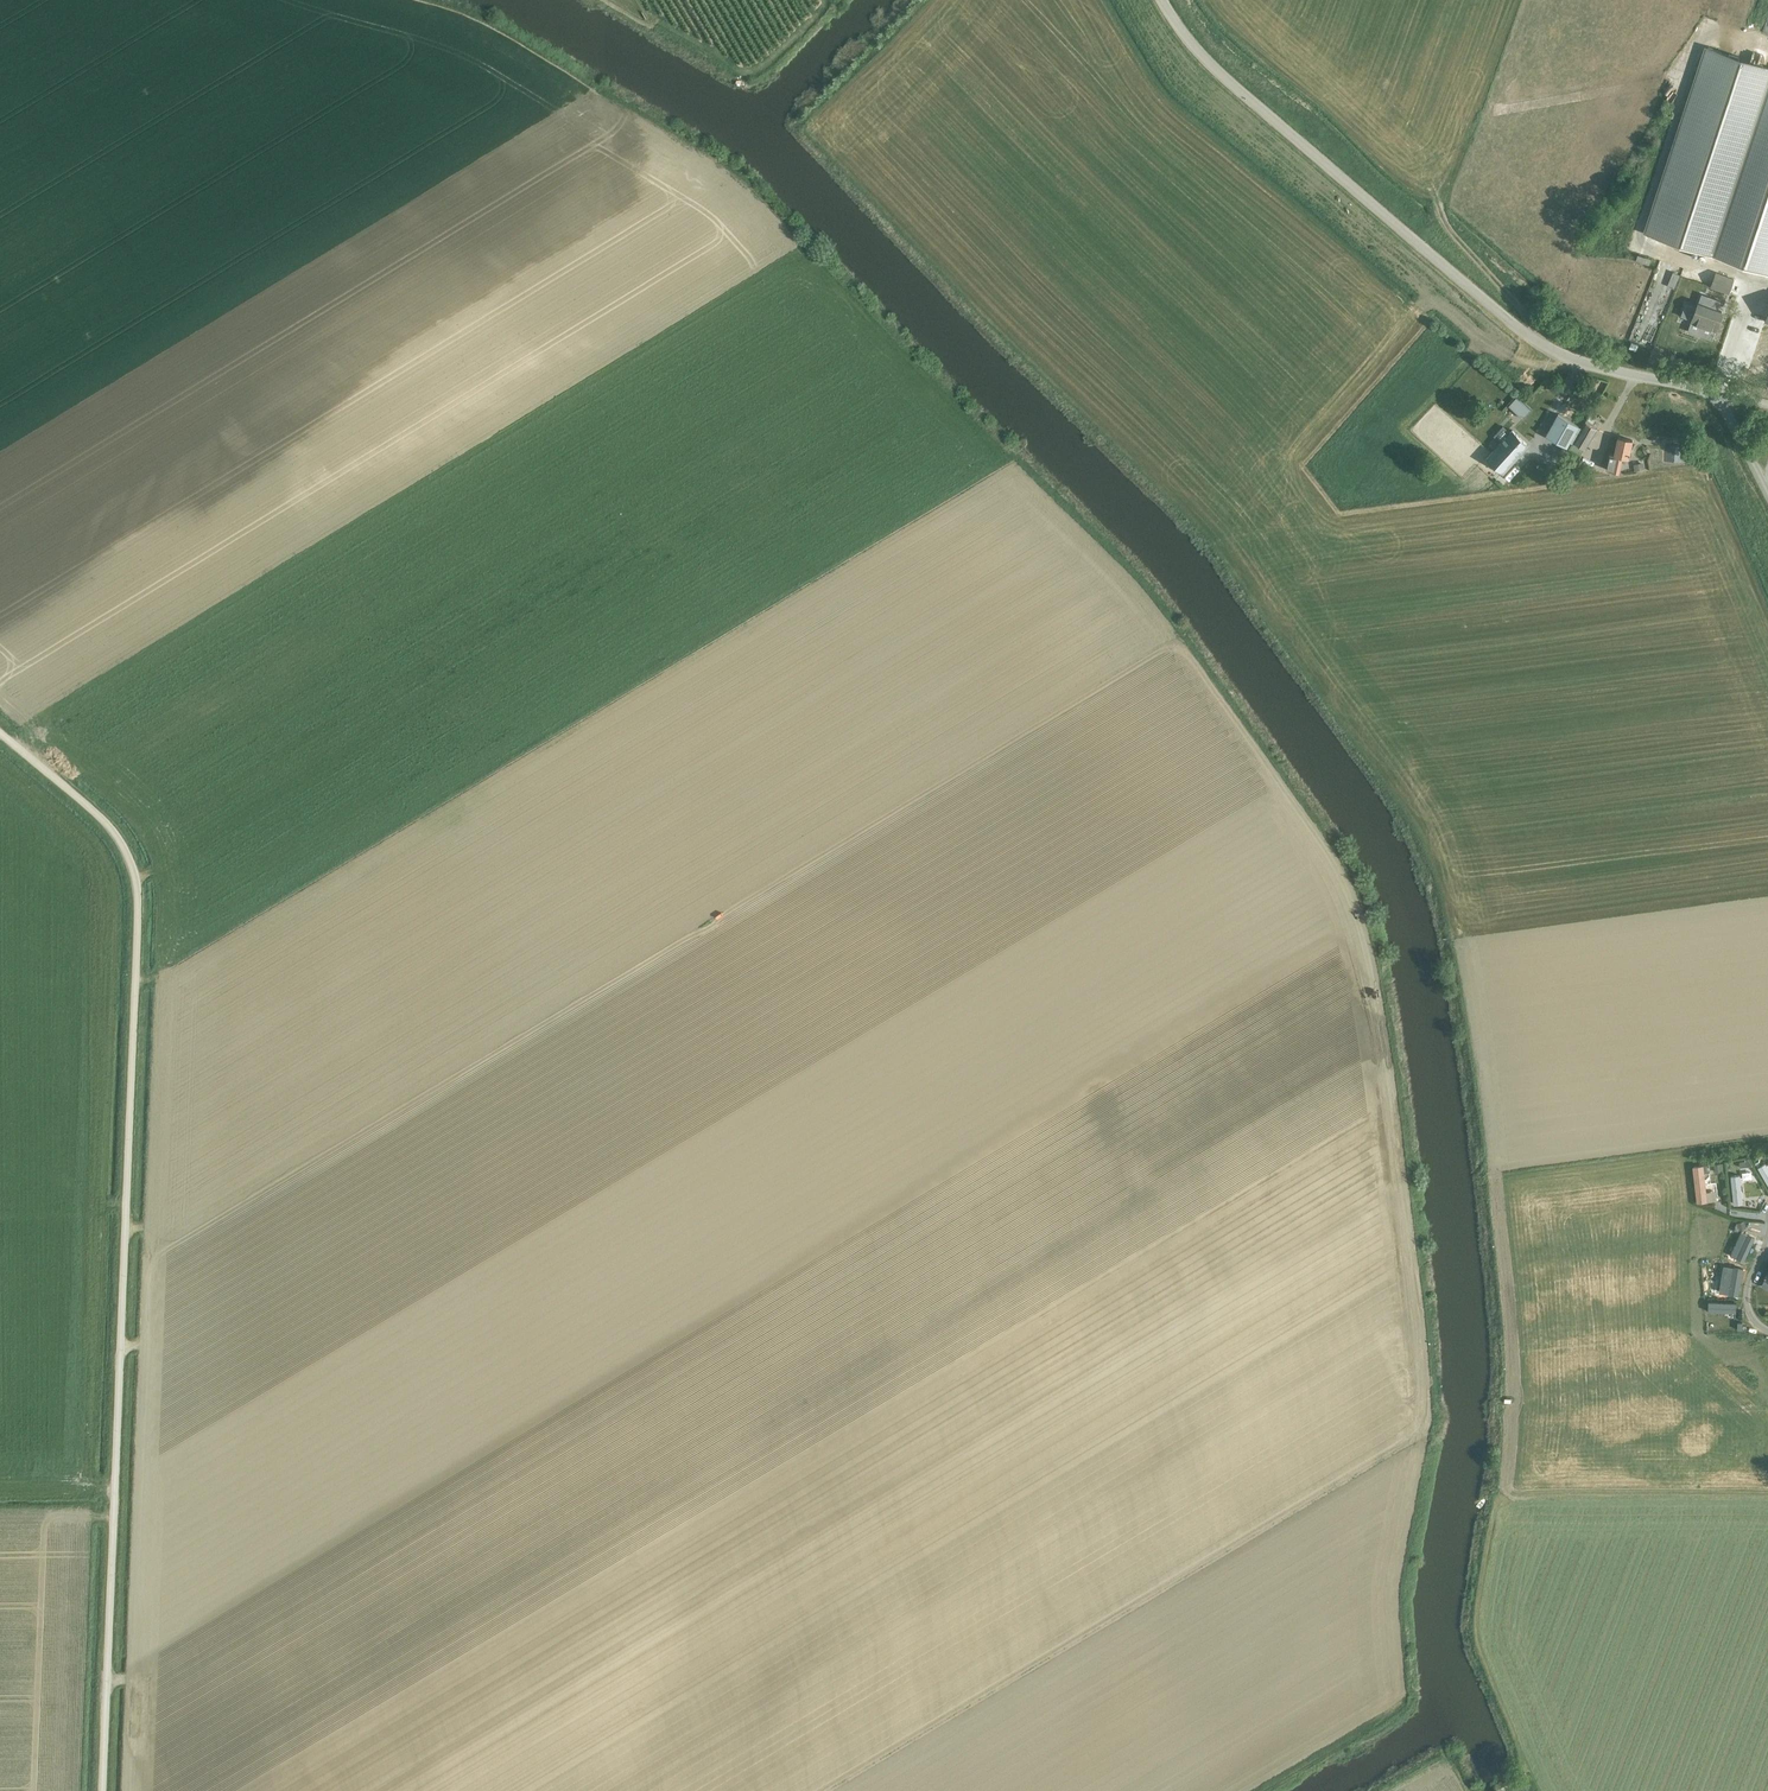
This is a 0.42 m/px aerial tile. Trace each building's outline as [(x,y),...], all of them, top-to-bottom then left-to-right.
[(1740,18),(1739,24),(1757,27),(1759,22),(1740,18)] [(1647,234),(1767,274),(1767,67),(1709,47),(1647,234)] [(1734,279),(1716,272),(1711,287),(1729,293),(1734,279)] [(1686,303),(1681,316),(1692,320),(1691,322),(1692,322),(1695,323),(1708,328),(1715,330),(1715,331),(1722,311),(1718,310),(1716,309),(1718,305),(1719,306),(1721,301),(1708,296),(1706,301),(1708,302),(1707,306),(1705,305),(1698,303),(1697,307),(1686,303)] [(1525,403),(1518,397),(1517,397),(1513,401),(1509,406),(1513,409),(1516,412),(1525,403)] [(1571,439),(1579,425),(1568,419),(1558,414),(1552,425),(1546,434),(1547,435),(1557,440),(1567,446),(1571,439)] [(1582,454),(1597,427),(1586,421),(1582,427),(1581,429),(1574,441),(1571,448),(1582,454)] [(1581,429),(1582,427),(1579,425),(1571,439),(1574,441),(1581,429)] [(1501,442),(1486,458),(1503,474),(1529,445),(1512,429),(1510,432),(1503,426),(1494,436),(1501,442)] [(1610,454),(1607,470),(1619,472),(1622,457),(1628,458),(1632,440),(1618,437),(1614,455),(1610,454)] [(1767,1186),(1767,1161),(1759,1163),(1765,1187),(1767,1186)] [(1706,1165),(1692,1166),(1696,1202),(1707,1201),(1705,1182),(1710,1182),(1709,1171),(1706,1172),(1706,1165)] [(1731,1202),(1740,1202),(1739,1176),(1730,1176),(1731,1202)] [(1745,1220),(1737,1222),(1739,1229),(1746,1227),(1745,1220)] [(1732,1254),(1747,1260),(1758,1235),(1751,1232),(1749,1238),(1741,1234),(1732,1254)]
